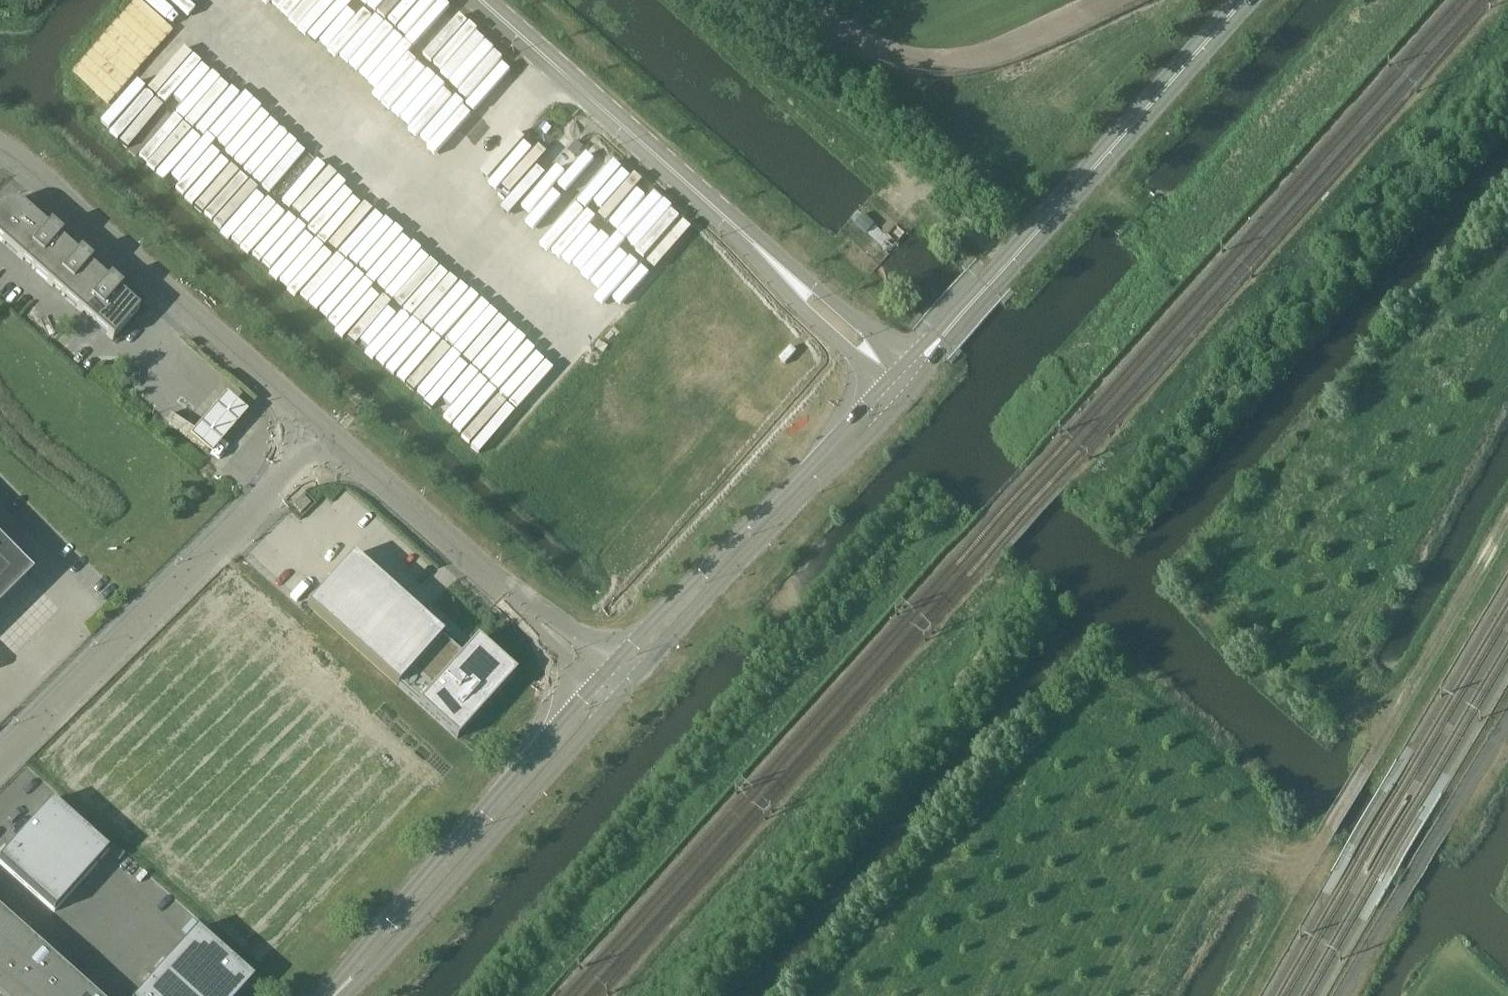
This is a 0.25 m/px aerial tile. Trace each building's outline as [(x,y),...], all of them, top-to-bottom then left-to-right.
[(484,116),(521,77),(441,3),(444,0),(410,0),(389,23),(399,33),(362,73),(372,82),(370,85),(397,110),(431,74),(412,57),(416,53),(484,116)] [(591,213),(575,202),(566,215),(583,226),(591,213)] [(24,209),(18,205),(11,203),(4,204),(0,206),(0,241),(112,340),(139,311),(24,209)] [(367,207),(328,258),(363,263),(367,266),(365,280),(362,284),(368,289),(365,310),(377,295),(393,297),(408,309),(410,300),(414,294),(432,297),(442,284),(440,295),(451,296),(462,282),(383,221),(386,221),(367,207)] [(867,234),(875,225),(863,214),(855,223),(867,234)] [(211,453),(247,411),(226,392),(189,435),(211,453)] [(310,504),(302,496),(293,505),(300,513),(310,504)] [(22,565),(0,543),(0,587),(22,565)] [(353,556),(308,606),(457,739),(516,673),(488,648),(477,638),(462,654),(397,596),(353,556)] [(54,912),(109,851),(52,800),(0,857),(0,864),(54,912)] [(0,926),(0,980),(34,942),(8,918),(0,926)] [(253,980),(196,929),(136,995),(238,995),(253,980)] [(0,980),(0,995),(34,995),(61,966),(34,942),(0,980)] [(34,995),(83,995),(88,990),(61,966),(34,995)]
